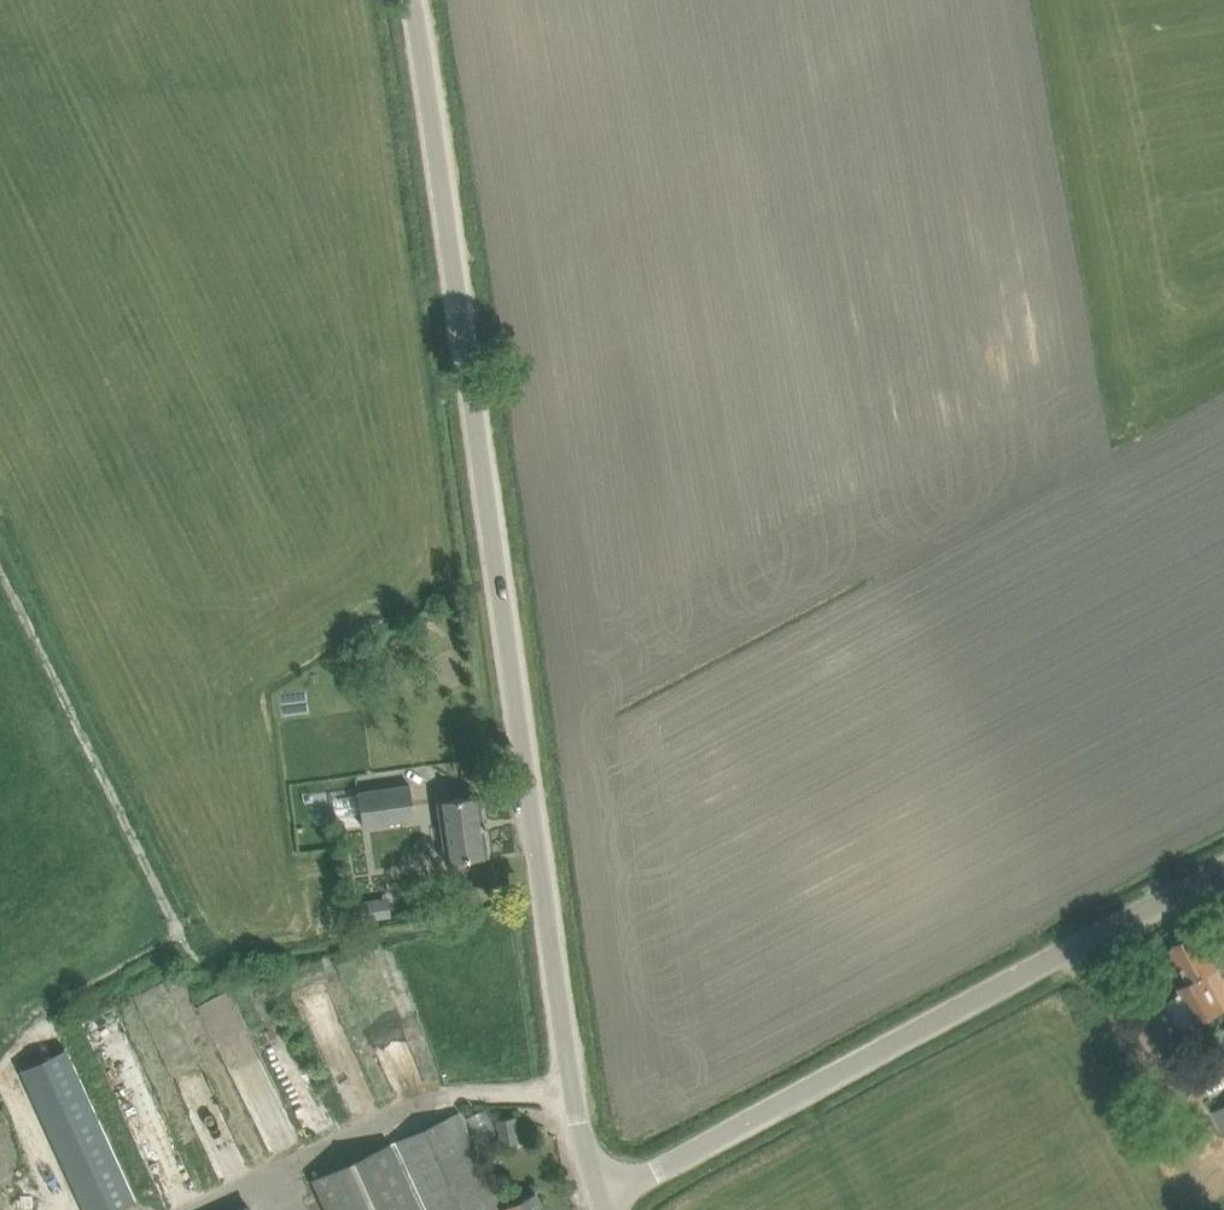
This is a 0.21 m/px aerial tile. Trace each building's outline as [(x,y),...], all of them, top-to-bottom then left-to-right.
[(414,818),(410,785),(357,792),(362,826),(414,818)] [(488,856),(479,795),(437,801),(445,862),(488,856)] [(358,901),(361,923),(380,921),(377,898),(358,901)] [(1157,1038),(1175,1029),(1178,1035),(1223,1012),(1223,1006),(1208,974),(1218,969),(1210,953),(1199,932),(1171,946),(1189,983),(1179,988),(1182,994),(1144,1013),(1157,1038)] [(1223,1138),(1223,1106),(1211,1112),(1223,1138)] [(502,1208),(458,1111),(436,1121),(312,1182),(325,1209),(497,1209),(502,1208)] [(496,1119),(501,1144),(519,1141),(514,1116),(496,1119)] [(502,1208),(497,1209),(544,1209),(543,1209),(535,1192),(502,1208)]
